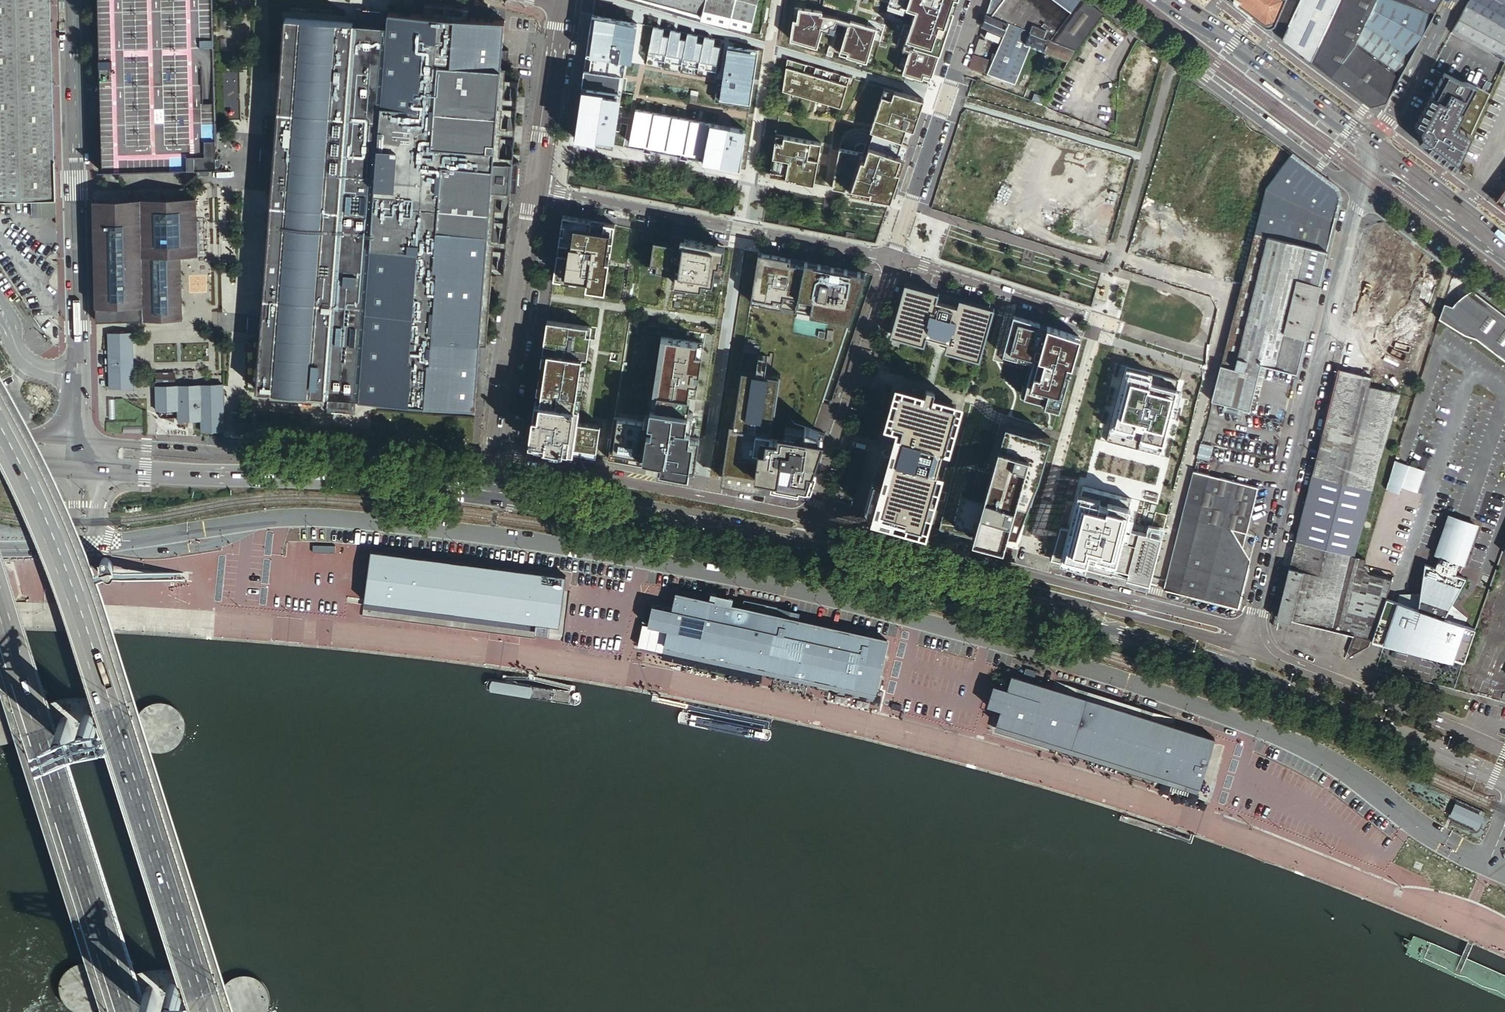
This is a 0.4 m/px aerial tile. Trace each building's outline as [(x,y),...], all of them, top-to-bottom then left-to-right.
[(50,0),(0,0),(0,202),(30,201),(55,200),(50,0)] [(99,20),(89,20),(90,31),(99,31),(100,69),(102,128),(91,128),(92,160),(99,160),(99,169),(217,167),(217,157),(213,0),(98,0),(99,20)] [(750,32),(757,2),(757,0),(641,0),(750,32)] [(885,5),(912,13),(903,42),(937,53),(944,31),(951,11),(955,0),(887,0),(885,5)] [(995,18),(1005,0),(990,0),(985,14),(995,18)] [(1074,50),(1081,38),(1084,39),(1087,34),(1102,13),(1085,0),(1005,0),(995,18),(1007,23),(1030,32),(1035,34),(1040,36),(1048,40),(1074,50)] [(1232,1),(1233,2),(1234,3),(1235,4),(1249,15),(1265,27),(1268,27),(1270,26),(1272,25),(1274,24),(1276,21),(1285,0),(1232,0),(1232,1)] [(1298,2),(1281,38),(1308,59),(1315,45),(1328,23),(1338,0),(1299,0),(1298,2)] [(1328,23),(1315,45),(1308,59),(1336,80),(1355,43),(1376,0),(1338,0),(1328,23)] [(1395,0),(1376,0),(1355,43),(1400,75),(1410,58),(1433,15),(1395,0)] [(1433,15),(1440,0),(1395,0),(1433,15)] [(1450,32),(1452,32),(1504,60),(1504,0),(1467,0),(1450,32)] [(838,56),(866,63),(874,30),(880,31),(884,17),(829,3),(826,15),(797,7),(788,42),(815,49),(820,27),(844,33),(838,56)] [(516,164),(510,164),(517,78),(499,77),(499,72),(500,62),(508,63),(509,50),(503,50),(502,57),(501,57),(501,55),(504,21),(467,18),(468,8),(425,4),(424,14),(388,12),(387,25),(370,24),(354,23),(352,23),(299,19),(286,18),(285,33),(284,43),(283,56),(281,93),(279,107),(278,125),(276,151),(275,159),(275,166),(273,190),(272,200),(272,206),(270,228),(269,243),(268,261),(265,296),(263,320),(263,327),(262,335),(258,393),(305,397),(325,398),(326,398),(324,415),(339,416),(353,417),(354,400),(357,401),(393,403),(463,409),(472,410),(475,366),(477,342),(481,300),(482,281),(483,271),(489,271),(502,272),(508,192),(514,192),(515,177),(516,164)] [(637,23),(592,14),(581,87),(621,93),(626,61),(631,61),(637,23)] [(981,27),(1002,35),(1007,23),(995,18),(985,14),(981,27)] [(986,74),(1015,85),(1030,46),(1025,44),(1030,32),(1007,23),(1002,35),(992,61),(986,74)] [(663,29),(653,26),(647,56),(653,58),(653,60),(664,62),(665,60),(670,61),(669,63),(681,66),(681,63),(687,64),(686,67),(698,69),(698,67),(704,68),(703,70),(715,73),(720,47),(713,46),(714,39),(704,37),(702,44),(695,42),(697,35),(687,33),(685,40),(679,39),(680,32),(670,30),(669,37),(662,36),(663,29)] [(1025,44),(1030,46),(1035,34),(1030,32),(1025,44)] [(1030,46),(1036,48),(1040,36),(1035,34),(1030,46)] [(1043,51),(1048,40),(1040,36),(1036,48),(1043,51)] [(1068,61),(1074,50),(1048,40),(1043,51),(1034,71),(1039,73),(1042,66),(1043,67),(1049,53),(1068,61)] [(922,75),(929,77),(935,59),(937,53),(903,42),(900,50),(907,52),(900,75),(921,81),(922,75)] [(1400,75),(1355,43),(1336,80),(1354,93),(1365,102),(1370,106),(1386,102),(1400,75)] [(758,51),(727,46),(722,85),(719,100),(750,104),(758,51)] [(968,68),(986,74),(992,61),(972,55),(968,68)] [(805,65),(787,59),(782,89),(841,106),(849,77),(841,75),(839,82),(829,79),(831,72),(815,67),(813,74),(803,72),(805,65)] [(1448,164),(1454,168),(1489,93),(1444,72),(1416,123),(1417,131),(1419,140),(1448,164)] [(722,85),(717,84),(714,102),(749,107),(750,104),(719,100),(722,85)] [(621,93),(581,87),(576,119),(573,138),(613,146),(618,107),(632,109),(634,95),(621,93)] [(838,150),(831,188),(890,200),(900,169),(913,127),(922,100),(884,88),(863,155),(838,150)] [(746,131),(637,110),(631,144),(645,146),(644,152),(652,154),(653,148),(682,154),(681,159),(689,161),(690,155),(704,158),(703,163),(740,171),(746,131)] [(776,132),(769,176),(812,184),(821,141),(776,132)] [(275,159),(276,151),(260,150),(259,165),(275,166),(275,159)] [(1336,188),(1291,154),(1265,190),(1253,232),(1326,249),(1339,198),(1336,188)] [(1504,207),(1504,188),(1496,200),(1504,207)] [(180,256),(197,255),(196,197),(93,200),(96,321),(147,320),(146,256),(180,256)] [(55,200),(30,201),(31,212),(55,211),(55,200)] [(614,226),(562,215),(559,231),(552,284),(563,286),(564,278),(577,279),(586,281),(585,289),(601,291),(603,275),(608,276),(614,226)] [(1262,365),(1265,365),(1296,373),(1326,249),(1253,232),(1250,244),(1236,304),(1227,338),(1212,401),(1249,410),(1260,364),(1262,365)] [(683,246),(684,239),(673,237),(672,244),(683,246)] [(672,244),(654,241),(650,265),(656,266),(655,272),(675,275),(673,284),(700,289),(701,282),(708,284),(712,284),(713,276),(716,276),(720,250),(701,246),(702,242),(684,239),(683,246),(672,244)] [(725,247),(702,242),(701,246),(720,250),(716,276),(713,276),(712,284),(718,285),(725,247)] [(850,321),(866,274),(759,254),(750,302),(850,321)] [(147,320),(181,319),(180,256),(146,256),(147,320)] [(564,278),(563,286),(576,287),(577,279),(564,278)] [(932,299),(936,301),(939,292),(905,282),(889,334),(923,344),(926,336),(922,334),(920,339),(895,331),(908,287),(934,295),(932,299)] [(934,295),(908,287),(895,331),(920,339),(922,334),(926,336),(946,342),(951,343),(949,347),(976,355),(989,311),(962,304),(961,308),(957,307),(936,301),(932,299),(934,295)] [(1473,292),(1470,291),(1468,291),(1465,291),(1463,292),(1460,293),(1457,297),(1454,301),(1452,308),(1444,304),(1438,318),(1464,335),(1475,339),(1504,362),(1504,317),(1473,292)] [(960,298),(957,307),(961,308),(962,304),(989,311),(976,355),(949,347),(951,343),(946,342),(944,350),(980,361),(986,340),(993,308),(960,298)] [(1080,337),(1015,315),(1003,355),(1033,363),(1024,396),(1060,407),(1071,369),(1080,337)] [(263,327),(263,320),(248,319),(246,333),(262,335),(263,327)] [(590,328),(546,322),(528,445),(595,458),(599,427),(571,423),(581,358),(586,359),(590,328)] [(133,334),(107,334),(107,388),(133,388),(133,334)] [(652,395),(657,396),(665,340),(661,339),(652,395)] [(703,346),(665,340),(657,396),(655,409),(650,408),(648,423),(613,418),(607,460),(693,476),(699,440),(689,439),(693,415),(688,414),(690,400),(695,401),(703,346)] [(738,483),(808,492),(817,427),(782,423),(780,440),(768,438),(775,379),(764,378),(767,355),(756,354),(753,376),(740,375),(731,441),(736,442),(732,468),(740,469),(738,483)] [(1249,410),(1254,411),(1265,365),(1262,365),(1260,364),(1249,410)] [(1124,367),(1105,442),(1158,456),(1169,415),(1175,390),(1178,380),(1124,367)] [(1311,475),(1371,490),(1391,419),(1398,394),(1368,386),(1370,377),(1367,376),(1337,369),(1311,475)] [(223,383),(212,384),(155,387),(157,411),(178,410),(178,421),(202,419),(202,430),(209,430),(210,419),(219,419),(218,429),(226,429),(223,383)] [(1175,390),(1169,415),(1173,416),(1180,391),(1175,390)] [(893,457),(895,458),(894,462),(897,462),(890,487),(885,486),(873,482),(866,508),(866,509),(866,510),(866,511),(867,512),(867,513),(868,513),(868,514),(869,514),(870,515),(890,520),(890,521),(891,521),(892,521),(893,521),(894,521),(895,521),(895,520),(896,520),(896,519),(897,519),(897,518),(897,517),(897,516),(905,518),(909,519),(909,521),(919,524),(933,471),(935,472),(936,470),(941,449),(942,448),(940,447),(950,409),(936,405),(930,403),(930,401),(932,393),(924,392),(922,399),(922,401),(915,400),(901,396),(888,450),(886,450),(881,452),(884,459),(888,457),(890,456),(893,457)] [(886,450),(888,450),(901,396),(915,400),(916,396),(902,392),(899,392),(885,448),(886,450)] [(950,409),(940,447),(942,448),(941,449),(944,450),(944,448),(955,410),(956,406),(951,405),(937,401),(937,403),(930,401),(930,403),(936,405),(950,409)] [(210,419),(209,430),(218,429),(219,419),(210,419)] [(1003,431),(981,504),(961,498),(951,530),(973,533),(968,549),(998,556),(1001,547),(1011,550),(1014,537),(1033,494),(1049,442),(1003,431)] [(885,486),(890,487),(897,462),(894,462),(895,458),(893,457),(890,456),(888,457),(890,459),(892,460),(885,486)] [(1415,492),(1422,470),(1393,461),(1385,490),(1398,494),(1400,488),(1415,492)] [(933,471),(919,524),(909,521),(909,519),(905,518),(904,523),(922,528),(924,523),(938,472),(938,471),(936,470),(935,472),(933,471)] [(1163,589),(1238,609),(1250,560),(1243,548),(1258,487),(1193,471),(1165,579),(1163,589)] [(1294,542),(1353,557),(1371,490),(1311,475),(1300,518),(1294,542)] [(1129,498),(1080,485),(1078,494),(1069,531),(1066,530),(1058,528),(1050,561),(1147,586),(1159,539),(1126,530),(1121,529),(1125,514),(1129,498)] [(1075,494),(1066,530),(1069,531),(1078,494),(1075,494)] [(1404,548),(1420,500),(1400,494),(1385,541),(1404,548)] [(1130,515),(1125,514),(1121,529),(1126,530),(1130,515)] [(1459,521),(1449,518),(1446,525),(1456,529),(1459,521)] [(1428,654),(1450,660),(1452,656),(1464,660),(1475,629),(1462,624),(1465,617),(1457,611),(1455,615),(1448,609),(1450,606),(1465,580),(1454,576),(1458,564),(1461,565),(1474,526),(1459,521),(1456,529),(1446,525),(1436,556),(1438,557),(1434,569),(1423,565),(1419,595),(1418,599),(1409,599),(1409,595),(1400,595),(1397,602),(1385,597),(1370,639),(1407,649),(1408,645),(1429,652),(1428,654)] [(1302,572),(1291,620),(1353,635),(1344,660),(1367,647),(1368,647),(1368,646),(1385,597),(1391,579),(1381,577),(1367,574),(1367,572),(1367,569),(1366,567),(1365,566),(1363,565),(1364,559),(1353,557),(1294,542),(1288,568),(1302,572)] [(560,579),(368,551),(362,599),(555,623),(560,579)] [(1279,607),(1276,617),(1291,620),(1302,572),(1288,568),(1286,576),(1279,607)] [(880,692),(892,638),(719,600),(677,591),(674,608),(654,603),(649,624),(670,629),(666,645),(880,692)] [(1455,615),(1457,611),(1450,606),(1448,609),(1455,615)] [(1408,645),(1407,649),(1428,654),(1429,652),(1408,645)] [(1204,786),(1219,738),(1174,724),(1055,686),(1016,674),(1011,688),(997,683),(991,704),(1005,708),(1000,722),(1204,786)] [(1056,681),(1055,686),(1174,724),(1175,718),(1056,681)] [(28,713),(26,704),(22,696),(16,689),(7,685),(0,685),(0,738),(4,738),(13,735),(20,730),(25,722),(28,713)] [(188,733),(190,724),(189,715),(185,706),(178,700),(169,696),(160,696),(151,698),(144,703),(139,709),(136,717),(136,726),(139,734),(143,741),(150,746),(158,749),(166,749),(175,746),(182,741),(188,733)] [(92,726),(97,723),(96,715),(93,707),(87,706),(83,709),(84,717),(88,725),(92,726)] [(70,729),(75,727),(74,719),(71,710),(65,710),(61,712),(62,720),(66,728),(70,729)] [(1487,814),(1458,800),(1449,819),(1478,833),(1487,814)] [(104,993),(106,983),(105,974),(101,966),(95,959),(86,956),(77,955),(68,958),(61,962),(56,969),(53,977),(53,985),(55,993),(60,1000),(66,1005),(74,1008),(83,1008),(92,1006),(99,1000),(104,993)] [(272,997),(271,987),(267,979),(260,973),(251,969),(242,968),(233,971),(226,976),(221,982),(218,990),(218,998),(220,1006),(224,1011),(265,1011),(269,1006),(272,997)] [(178,995),(182,992),(181,984),(178,976),(173,975),(168,978),(169,986),(173,994),(178,995)] [(156,999),(160,996),(159,988),(156,980),(151,979),(146,982),(147,990),(151,998),(156,999)]
